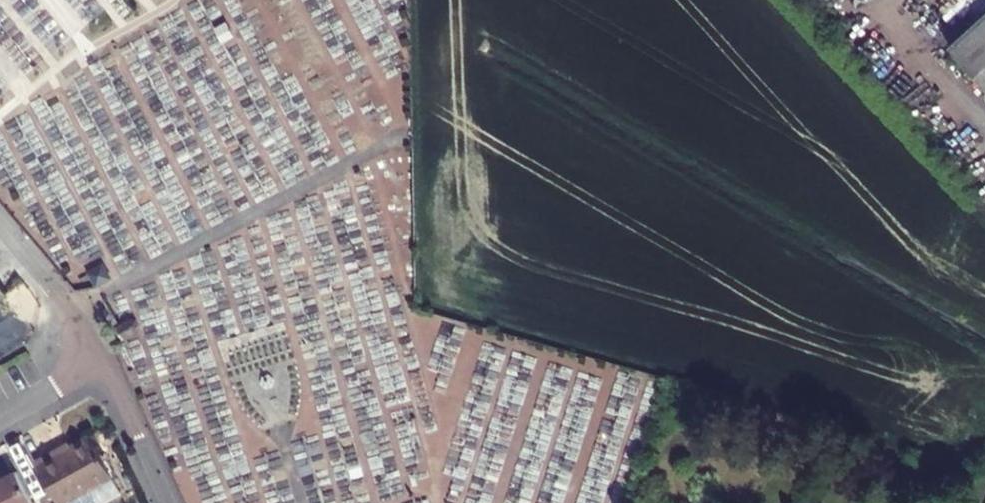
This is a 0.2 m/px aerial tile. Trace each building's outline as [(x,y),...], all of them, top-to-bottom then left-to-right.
[(950,46),(984,84),(984,15),(950,46)] [(0,284),(0,302),(9,294),(0,284)] [(63,457),(60,452),(38,464),(60,502),(72,502),(113,480),(91,440),(63,457)] [(18,475),(0,484),(0,502),(34,502),(18,475)]
